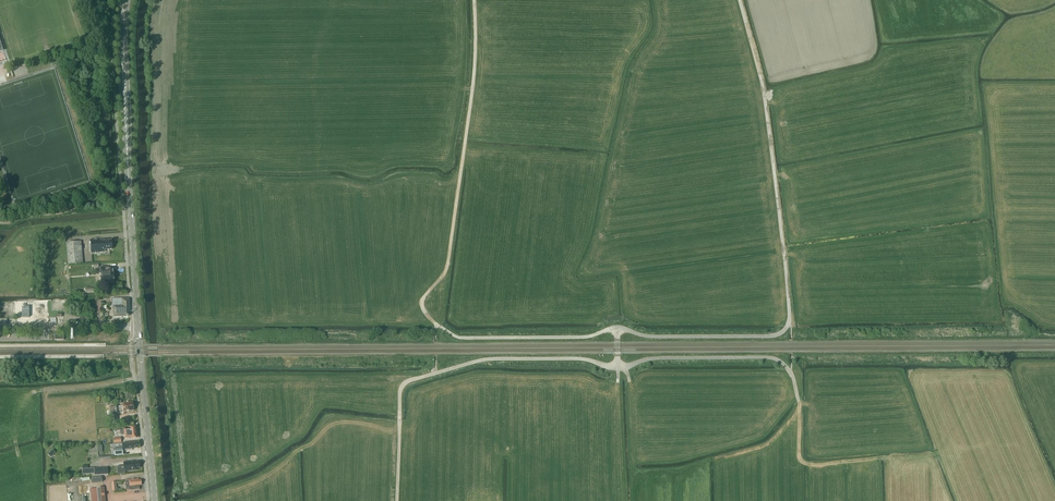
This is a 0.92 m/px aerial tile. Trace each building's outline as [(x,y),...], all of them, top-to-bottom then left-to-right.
[(91,239),(91,252),(105,251),(105,249),(112,249),(111,240),(105,240),(105,239),(101,239),(91,239)] [(83,263),(81,241),(66,242),(68,264),(83,263)] [(107,282),(109,282),(114,282),(114,279),(115,278),(115,275),(114,274),(113,269),(109,269),(109,267),(106,267),(105,266),(100,267),(101,281),(107,280),(107,282)] [(129,298),(122,298),(112,298),(112,306),(114,306),(114,311),(114,317),(128,317),(129,315),(129,298)] [(134,407),(133,407),(133,402),(123,403),(123,405),(119,406),(118,405),(114,406),(114,407),(111,407),(109,407),(109,411),(110,410),(110,415),(115,414),(115,412),(119,412),(119,411),(124,410),(124,412),(134,410),(134,409),(134,407)] [(124,429),(125,438),(131,437),(131,438),(136,438),(136,436),(137,436),(136,434),(136,431),(136,430),(136,428),(135,428),(135,427),(130,427),(130,428),(124,429)] [(126,442),(123,443),(122,443),(123,451),(132,450),(132,448),(138,448),(137,442),(126,443),(126,442)] [(122,447),(114,448),(114,456),(123,455),(122,447)] [(54,448),(49,453),(52,457),(57,452),(54,448)] [(124,462),(124,466),(120,466),(120,471),(137,469),(137,468),(140,467),(139,463),(137,463),(137,462),(133,462),(133,461),(124,462)] [(125,479),(126,484),(126,491),(140,489),(139,485),(142,485),(141,479),(139,480),(139,478),(125,479)] [(94,488),(95,500),(106,500),(105,487),(94,488)]
